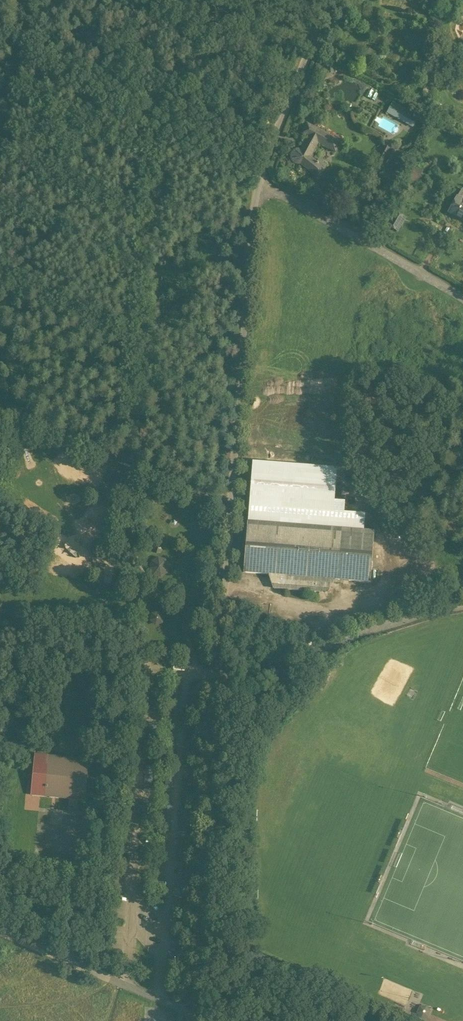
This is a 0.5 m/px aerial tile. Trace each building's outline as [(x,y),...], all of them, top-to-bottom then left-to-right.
[(391,58),(385,55),(382,63),(387,65),(391,58)] [(333,69),(323,72),(325,80),(335,77),(333,69)] [(419,117),(393,104),(387,115),(413,128),(419,117)] [(302,133),(309,137),(302,150),(300,149),(298,149),(296,150),(294,151),(292,153),(292,156),(292,159),(294,162),(296,164),(301,163),(318,177),(325,169),(311,157),(319,142),(335,152),(341,142),(308,123),(302,133)] [(402,156),(383,145),(377,157),(396,168),(402,156)] [(457,196),(448,212),(462,221),(462,199),(458,196),(457,196)] [(387,226),(398,232),(406,218),(395,212),(387,226)] [(374,531),(248,521),(244,572),(266,574),(340,580),(371,582),(374,531)] [(159,545),(154,548),(157,553),(162,550),(159,545)] [(166,559),(159,558),(152,561),(150,568),(154,575),(161,577),(167,573),(169,566),(166,559)] [(340,580),(266,574),(274,588),(327,593),(340,580)] [(153,614),(152,620),(156,624),(162,623),(163,617),(159,613),(153,614)] [(135,685),(143,686),(145,662),(137,661),(135,685)] [(77,688),(96,689),(97,679),(78,678),(77,688)] [(158,713),(160,689),(152,688),(150,712),(158,713)] [(188,712),(196,713),(198,689),(190,688),(188,712)] [(171,714),(179,715),(181,691),(173,690),(171,714)] [(134,695),(132,719),(140,719),(142,695),(134,695)] [(147,747),(155,747),(157,723),(149,723),(147,747)] [(178,725),(170,724),(168,748),(176,749),(178,725)] [(140,729),(132,729),(130,753),(138,753),(140,729)] [(194,743),(186,742),(184,766),(192,767),(194,743)] [(89,759),(37,754),(35,774),(33,795),(70,799),(78,800),(85,800),(89,759)] [(137,764),(129,763),(127,787),(135,788),(137,764)] [(154,767),(146,766),(144,790),(152,791),(154,767)] [(175,767),(167,766),(165,790),(173,791),(175,767)] [(149,826),(151,802),(143,801),(141,825),(149,826)] [(172,802),(164,801),(162,825),(170,826),(172,802)] [(189,809),(181,808),(179,832),(187,833),(189,809)] [(228,947),(225,954),(231,956),(234,950),(228,947)]
